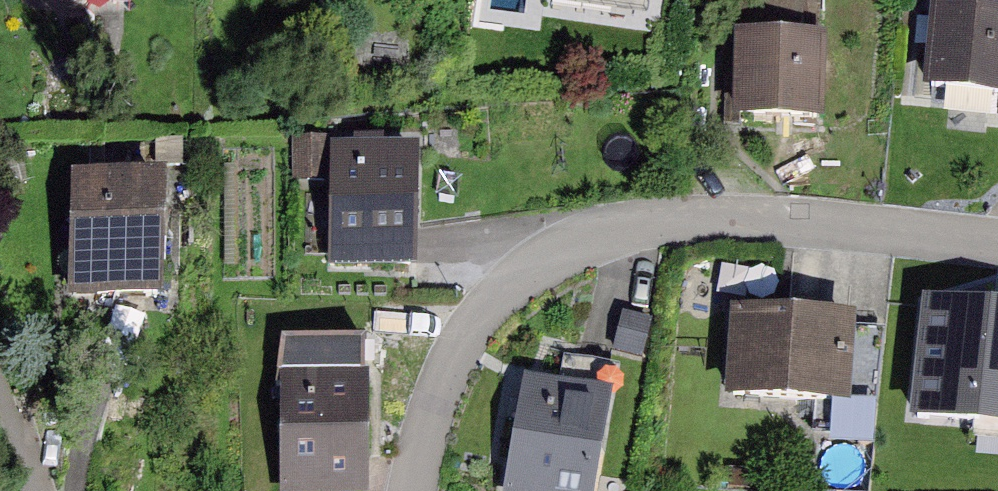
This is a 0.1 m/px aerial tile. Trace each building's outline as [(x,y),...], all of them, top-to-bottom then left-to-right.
[(931,7),(923,92),(997,100),(997,14),(931,7)] [(817,43),(726,39),(722,125),(813,130),(817,43)] [(420,147),(331,144),(328,270),(416,272),(420,147)] [(166,177),(71,175),(68,300),(163,302),(166,177)] [(843,324),(716,320),(713,406),(840,411),(843,324)] [(910,335),(903,423),(997,430),(997,342),(910,335)] [(280,377),(279,490),(368,490),(369,378),(280,377)] [(525,377),(504,490),(595,490),(614,394),(525,377)]
